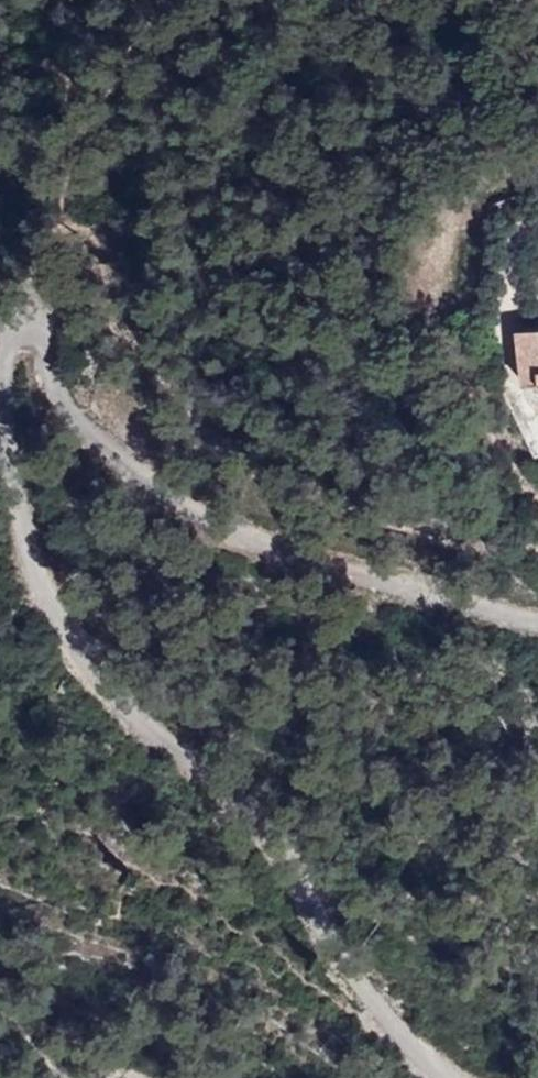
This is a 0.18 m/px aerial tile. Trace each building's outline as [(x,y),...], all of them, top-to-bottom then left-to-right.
[(513,330),(523,385),(537,383),(537,328),(513,330)]
